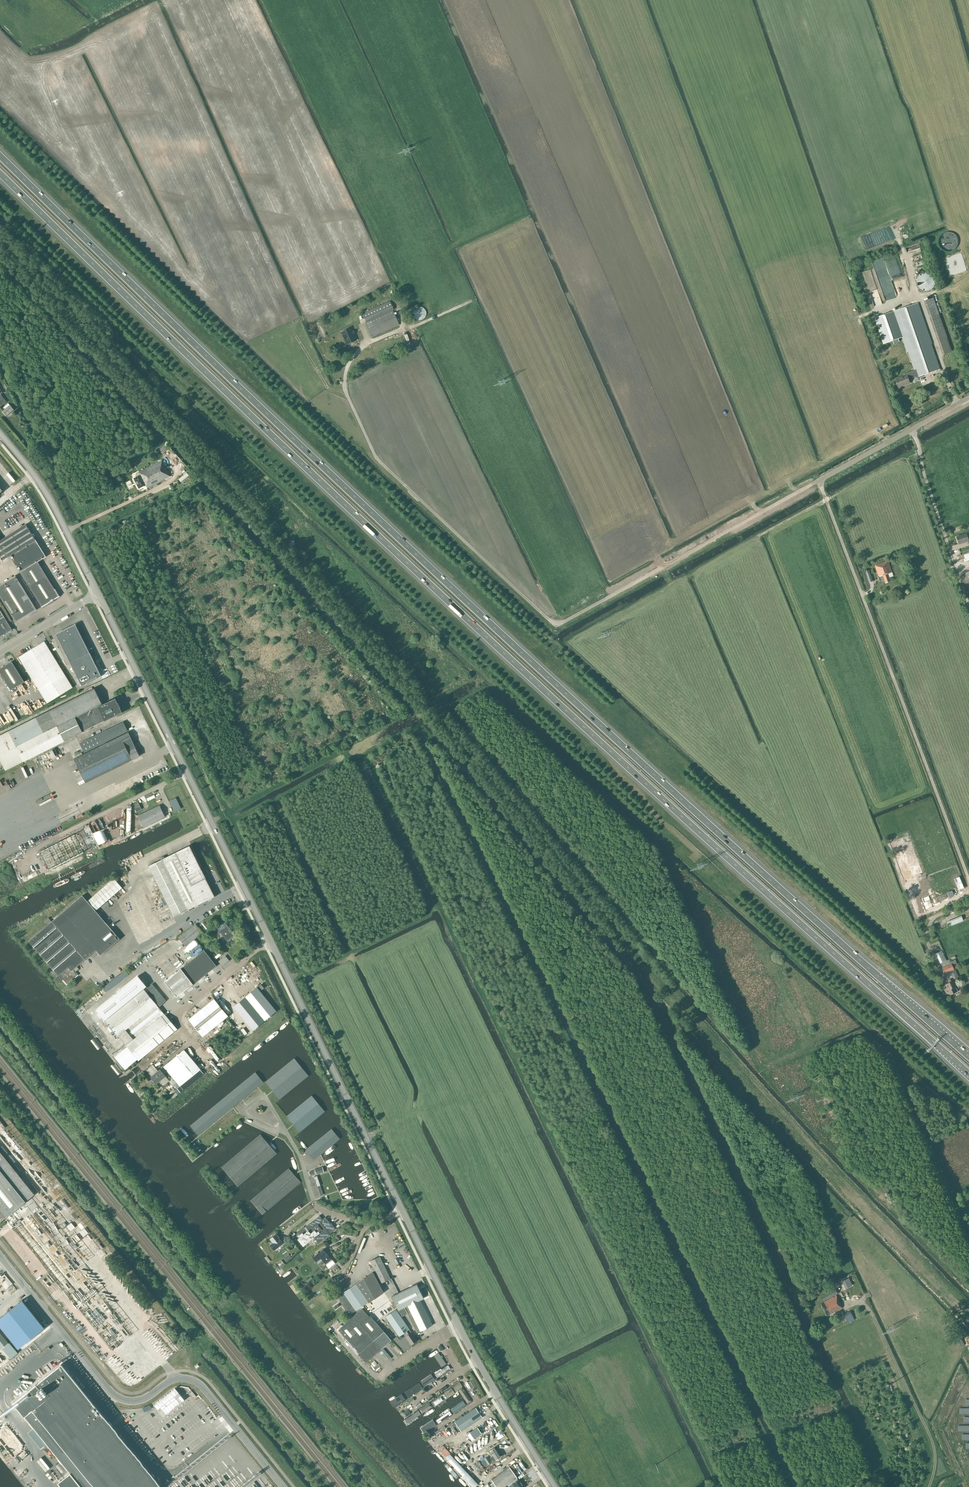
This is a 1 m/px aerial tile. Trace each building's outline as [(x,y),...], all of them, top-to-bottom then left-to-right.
[(902,248),(904,255),(910,254),(909,251),(921,248),(919,244),(902,248)] [(871,269),(874,280),(888,276),(885,265),(871,269)] [(920,274),(919,275),(918,276),(917,277),(917,278),(917,279),(916,281),(916,282),(917,283),(917,285),(918,286),(919,288),(920,289),(921,290),(922,290),(924,291),(925,291),(927,291),(928,291),(929,291),(931,290),(932,289),(933,288),(934,287),(935,286),(935,285),(936,284),(936,282),(936,281),(936,280),(935,279),(935,277),(934,276),(934,275),(933,274),(932,274),(931,273),(930,273),(930,272),(929,272),(928,272),(927,272),(926,272),(925,272),(924,272),(923,272),(922,273),(921,273),(920,274)] [(934,298),(924,301),(943,355),(952,352),(934,298)] [(390,301),(362,313),(365,319),(392,307),(390,301)] [(916,376),(917,377),(918,378),(922,377),(922,375),(940,369),(917,303),(875,318),(884,343),(893,340),(898,338),(903,337),(914,370),(906,373),(907,375),(896,379),(898,387),(910,383),(908,379),(916,376)] [(415,308),(415,309),(414,309),(414,310),(414,311),(413,312),(413,313),(413,314),(413,315),(414,316),(414,317),(415,317),(416,318),(416,319),(417,319),(418,320),(419,320),(420,320),(421,320),(422,320),(423,319),(424,319),(425,318),(425,317),(426,317),(426,316),(426,315),(427,314),(427,313),(427,312),(426,311),(426,310),(425,309),(424,308),(423,307),(422,307),(421,307),(420,307),(420,306),(419,307),(418,307),(417,307),(416,308),(415,308)] [(371,337),(399,325),(393,310),(365,322),(371,337)] [(355,339),(350,328),(341,332),(346,343),(355,339)] [(6,416),(14,410),(10,405),(2,411),(6,416)] [(152,485),(170,476),(167,470),(166,471),(164,466),(165,466),(162,460),(139,472),(141,475),(134,478),(139,488),(146,485),(147,487),(152,485)] [(0,540),(0,557),(2,561),(10,556),(36,540),(26,524),(0,540)] [(967,534),(957,537),(959,543),(968,540),(968,544),(968,537),(967,534)] [(36,540),(10,556),(20,573),(41,607),(51,601),(51,602),(53,601),(53,600),(59,596),(38,562),(46,557),(36,540)] [(878,577),(880,581),(884,579),(886,583),(891,581),(888,573),(892,572),(888,561),(875,566),(879,577),(878,577)] [(16,623),(37,610),(15,575),(0,585),(0,598),(16,623)] [(12,630),(0,610),(0,637),(12,630)] [(88,653),(75,626),(57,635),(70,662),(82,685),(101,675),(89,652),(88,653)] [(19,657),(47,703),(57,697),(73,687),(44,641),(19,657)] [(11,690),(24,682),(12,662),(0,669),(0,673),(11,690)] [(0,735),(0,759),(6,770),(23,761),(64,741),(82,732),(113,716),(113,717),(122,713),(120,708),(120,707),(118,703),(117,703),(115,699),(107,703),(103,705),(94,688),(0,735)] [(25,716),(37,711),(35,706),(23,711),(25,716)] [(84,752),(127,731),(123,722),(80,743),(84,752)] [(132,760),(140,756),(134,744),(133,744),(133,742),(128,732),(74,759),(85,783),(132,760)] [(176,798),(169,801),(174,811),(181,808),(176,798)] [(144,827),(165,817),(159,805),(138,816),(144,827)] [(130,824),(135,821),(128,807),(122,810),(130,824)] [(104,819),(110,838),(114,836),(108,817),(104,819)] [(204,870),(202,871),(189,846),(162,859),(149,866),(174,916),(187,910),(214,896),(204,875),(206,874),(204,870)] [(912,877),(911,874),(909,870),(901,873),(904,883),(905,883),(907,886),(912,884),(909,878),(912,877)] [(48,925),(29,941),(57,974),(58,976),(55,978),(59,983),(63,980),(67,984),(78,975),(75,972),(79,969),(77,966),(85,960),(96,950),(100,955),(119,939),(95,911),(122,888),(114,878),(87,902),(82,895),(52,922),(48,918),(44,921),(48,925)] [(938,878),(934,879),(934,878),(933,879),(930,881),(934,892),(932,893),(934,896),(938,895),(937,892),(942,890),(938,878)] [(927,911),(933,908),(929,897),(922,899),(927,911)] [(949,927),(964,922),(962,916),(947,922),(949,927)] [(228,941),(235,935),(224,921),(217,927),(228,941)] [(185,946),(202,932),(195,924),(179,937),(185,946)] [(180,968),(164,981),(176,997),(189,987),(193,984),(216,966),(204,950),(180,968)] [(945,973),(954,969),(959,967),(955,959),(951,961),(950,959),(946,960),(942,951),(936,953),(945,973)] [(221,960),(224,964),(229,960),(225,956),(221,960)] [(147,988),(143,983),(139,978),(135,973),(94,1007),(105,1021),(118,1036),(126,1045),(125,1045),(138,1061),(177,1029),(164,1014),(156,1005),(157,1004),(164,998),(152,984),(147,988)] [(949,983),(946,984),(950,994),(957,992),(957,991),(957,990),(956,988),(955,988),(954,986),(956,985),(954,980),(951,981),(950,979),(948,980),(949,983)] [(74,987),(84,1001),(93,994),(83,980),(74,987)] [(252,1030),(276,1011),(257,988),(233,1007),(252,1030)] [(228,1016),(214,999),(189,1019),(203,1037),(228,1016)] [(175,1090),(180,1086),(183,1090),(204,1074),(200,1069),(184,1050),(164,1067),(176,1081),(171,1085),(171,1086),(174,1090),(175,1090)] [(293,1057),(265,1081),(279,1098),(308,1075),(293,1057)] [(166,1076),(160,1070),(151,1078),(156,1084),(166,1076)] [(255,1072),(189,1126),(197,1136),(263,1082),(255,1072)] [(311,1095),(286,1115),(300,1131),(324,1111),(311,1095)] [(330,1128),(305,1150),(314,1160),(321,1153),(321,1154),(339,1138),(330,1128)] [(260,1134),(221,1167),(237,1186),(276,1153),(260,1134)] [(300,1182),(288,1168),(249,1201),(262,1215),(300,1182)] [(26,1201),(0,1170),(0,1222),(26,1201)] [(307,1242),(313,1237),(319,1243),(330,1234),(336,1229),(331,1223),(330,1223),(325,1217),(322,1219),(319,1215),(305,1227),(309,1231),(304,1234),(302,1232),(299,1235),(300,1237),(298,1239),(303,1245),(306,1248),(309,1245),(307,1242)] [(339,1237),(346,1231),(342,1227),(335,1233),(339,1237)] [(271,1238),(274,1242),(270,1245),(274,1250),(284,1242),(280,1237),(279,1237),(276,1234),(271,1238)] [(322,1257),(330,1267),(335,1263),(332,1260),(323,1249),(313,1257),(316,1262),(322,1257)] [(381,1283),(390,1278),(380,1256),(370,1261),(381,1283)] [(337,1297),(349,1315),(368,1302),(369,1303),(383,1292),(373,1272),(356,1284),(355,1283),(337,1297)] [(420,1331),(432,1325),(420,1300),(423,1298),(417,1284),(391,1297),(398,1310),(402,1316),(407,1313),(417,1332),(420,1331)] [(826,1316),(842,1308),(840,1304),(841,1304),(837,1296),(836,1296),(836,1294),(838,1293),(835,1289),(825,1294),(828,1298),(834,1295),(835,1296),(820,1303),(826,1316)] [(371,1317),(391,1302),(384,1293),(364,1307),(371,1317)] [(0,1318),(0,1325),(18,1348),(44,1328),(22,1300),(0,1318)] [(365,1362),(391,1340),(370,1315),(369,1316),(362,1308),(338,1330),(365,1362)] [(411,1345),(417,1341),(409,1329),(396,1309),(385,1316),(399,1336),(407,1331),(409,1334),(405,1336),(411,1345)] [(853,1318),(850,1311),(844,1313),(847,1321),(853,1318)] [(439,1353),(434,1356),(441,1368),(446,1365),(439,1353)] [(88,1397),(61,1363),(13,1402),(70,1473),(58,1483),(62,1486),(161,1486),(114,1429),(88,1397)] [(436,1373),(439,1377),(451,1369),(448,1365),(436,1373)] [(424,1387),(435,1379),(433,1376),(421,1383),(424,1387)] [(473,1380),(468,1382),(472,1388),(476,1386),(473,1380)] [(408,1398),(422,1388),(419,1383),(405,1393),(408,1398)] [(445,1393),(447,1397),(462,1387),(460,1383),(445,1393)] [(459,1390),(467,1404),(472,1401),(463,1388),(459,1390)] [(431,1402),(434,1407),(447,1399),(443,1394),(431,1402)] [(390,1402),(393,1407),(405,1400),(401,1395),(390,1402)] [(453,1414),(466,1405),(463,1402),(451,1410),(453,1414)] [(422,1414),(432,1407),(430,1403),(419,1410),(422,1414)] [(455,1422),(461,1431),(482,1417),(476,1408),(460,1418),(455,1422)] [(404,1420),(407,1424),(421,1415),(418,1411),(404,1420)] [(438,1424),(452,1415),(449,1411),(436,1420),(438,1424)] [(420,1429),(423,1433),(435,1425),(433,1421),(420,1429)] [(470,1432),(467,1434),(471,1439),(474,1437),(481,1433),(477,1428),(470,1432)] [(490,1450),(493,1454),(494,1456),(490,1458),(492,1461),(499,1457),(494,1448),(490,1450)] [(448,1460),(473,1486),(475,1486),(477,1484),(452,1457),(448,1460)] [(490,1484),(492,1486),(506,1486),(507,1485),(508,1486),(512,1484),(513,1483),(512,1481),(517,1477),(509,1467),(491,1479),(493,1482),(490,1484)] [(522,1483),(519,1479),(513,1483),(512,1484),(508,1486),(509,1486),(516,1486),(522,1483)]
